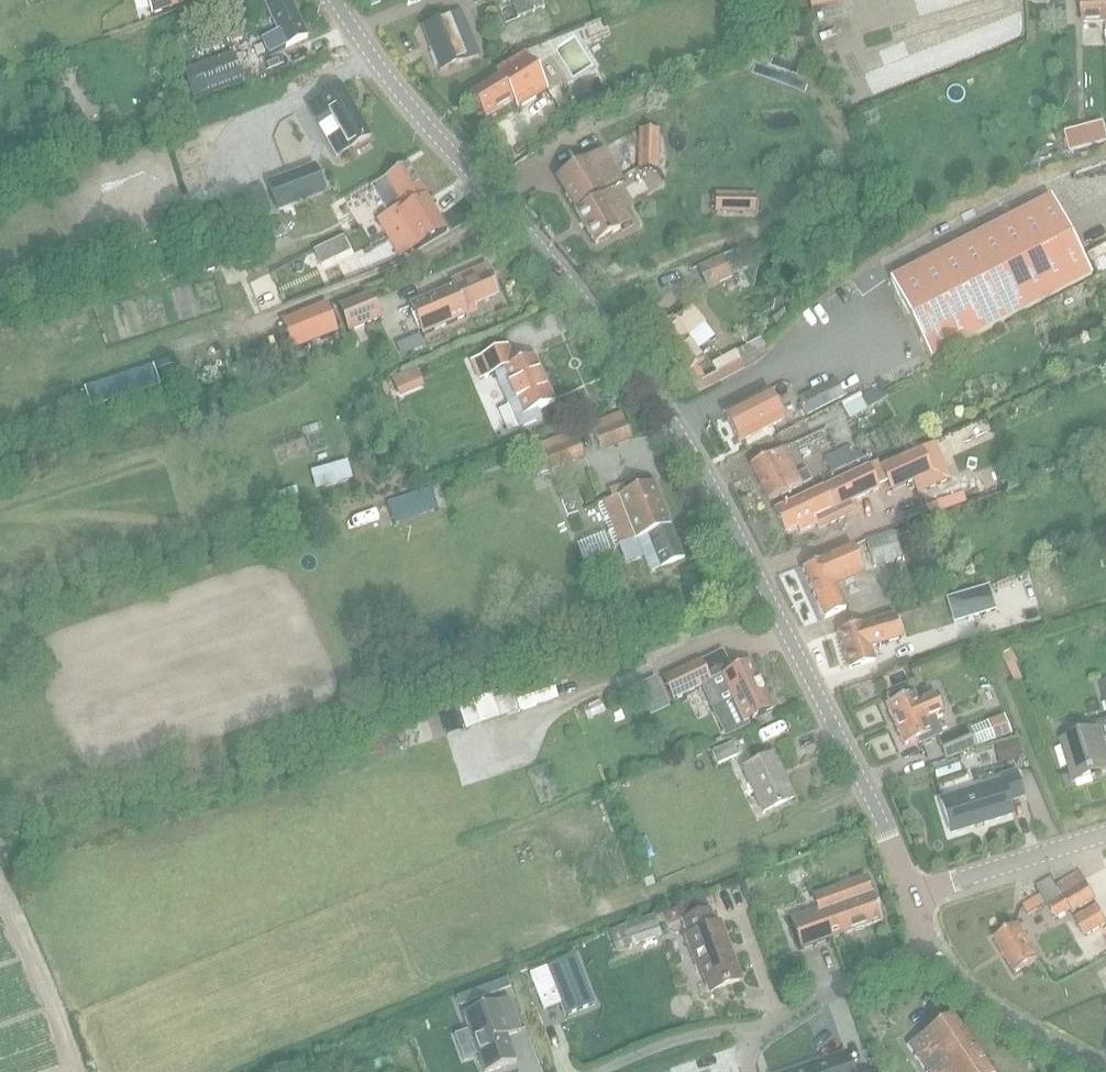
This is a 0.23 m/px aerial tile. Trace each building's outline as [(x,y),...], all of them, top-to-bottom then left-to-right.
[(150,15),(193,0),(145,0),(150,15)] [(207,4),(210,13),(223,9),(220,0),(218,0),(207,4)] [(228,9),(246,3),(245,0),(225,0),(228,9)] [(277,32),(262,39),(269,54),(284,47),(306,37),(288,0),(262,0),(277,32)] [(517,18),(545,7),(542,0),(512,0),(511,0),(517,18)] [(1105,0),(1081,0),(1082,24),(1105,23),(1105,4),(1105,0)] [(423,29),(439,70),(478,55),(461,13),(423,29)] [(232,53),(183,71),(192,96),(241,78),(232,53)] [(498,76),(469,94),(484,119),(513,101),(518,108),(548,89),(525,53),(514,60),(495,71),(498,76)] [(597,80),(571,89),(576,103),(602,93),(597,80)] [(340,86),(308,105),(319,123),(331,116),(341,133),(329,140),(337,154),(349,147),(369,136),(340,86)] [(1071,150),(1105,140),(1105,134),(1103,122),(1067,132),(1067,133),(1067,135),(1071,150)] [(639,130),(638,170),(658,170),(659,131),(639,130)] [(602,148),(554,178),(596,244),(620,229),(609,212),(618,206),(609,190),(623,182),(602,148)] [(406,165),(370,187),(388,216),(378,222),(400,259),(446,231),(407,166),(406,165)] [(315,166),(268,184),(278,211),(325,193),(315,166)] [(755,196),(716,196),(716,216),(755,216),(755,196)] [(891,279),(931,360),(1093,277),(1052,197),(891,279)] [(189,208),(168,215),(174,234),(176,239),(197,232),(195,228),(189,208)] [(220,211),(198,219),(200,227),(203,235),(221,229),(225,227),(220,211)] [(722,256),(697,267),(707,288),(731,276),(722,256)] [(216,257),(205,261),(208,271),(214,270),(218,262),(216,257)] [(409,306),(422,336),(467,316),(464,307),(498,292),(486,265),(451,281),(453,287),(409,306)] [(337,306),(348,332),(381,319),(369,292),(337,306)] [(326,303),(281,321),(292,350),(338,331),(326,303)] [(673,319),(653,335),(684,375),(686,374),(699,391),(722,381),(717,371),(705,378),(696,366),(704,360),(698,351),(714,339),(704,326),(705,324),(692,307),(674,321),(673,319)] [(506,346),(471,361),(479,380),(495,373),(518,428),(541,419),(537,410),(554,402),(534,355),(514,364),(506,346)] [(713,363),(722,381),(746,369),(737,351),(713,363)] [(173,364),(161,368),(165,381),(178,377),(173,364)] [(153,366),(84,389),(91,410),(160,387),(153,366)] [(798,398),(807,416),(844,396),(835,379),(798,398)] [(840,404),(841,404),(849,419),(884,400),(877,387),(863,395),(862,392),(840,404)] [(724,413),(739,443),(783,421),(768,392),(724,413)] [(523,449),(534,475),(584,457),(577,440),(595,434),(601,450),(630,438),(620,412),(591,424),(523,449)] [(825,456),(832,473),(863,459),(859,450),(851,454),(847,446),(825,456)] [(931,446),(878,469),(888,492),(911,482),(917,495),(947,482),(931,446)] [(750,465),(769,503),(812,481),(807,471),(798,476),(784,449),(750,465)] [(313,472),(317,488),(352,478),(348,462),(313,472)] [(840,482),(774,512),(785,534),(798,528),(800,533),(817,526),(815,520),(822,517),(826,526),(858,511),(854,502),(878,491),(870,475),(868,469),(860,473),(840,482)] [(611,498),(597,503),(614,547),(617,546),(624,564),(643,557),(649,572),(659,568),(682,560),(652,482),(627,492),(624,484),(608,490),(611,498)] [(297,487),(275,493),(278,502),(299,496),(297,487)] [(387,502),(390,513),(394,524),(428,513),(437,510),(429,488),(387,502)] [(962,495),(925,509),(929,518),(965,505),(962,495)] [(902,558),(901,556),(912,554),(905,529),(894,533),(893,530),(866,540),(874,566),(902,558)] [(802,569),(825,619),(846,610),(834,583),(863,570),(853,548),(824,560),(824,559),(802,569)] [(988,587),(960,595),(967,619),(995,610),(988,587)] [(838,632),(839,633),(849,669),(875,661),(871,649),(901,640),(894,617),(864,626),(863,624),(838,632)] [(1001,653),(1005,662),(1014,682),(1021,679),(1014,662),(1016,661),(1009,649),(1001,653)] [(662,679),(672,701),(711,683),(700,661),(662,679)] [(733,700),(711,710),(724,738),(748,726),(746,722),(773,709),(750,661),(721,675),(727,689),(729,694),(733,700)] [(494,700),(500,719),(557,701),(551,681),(494,700)] [(901,690),(886,697),(890,706),(887,707),(904,747),(917,741),(919,745),(942,735),(934,717),(942,713),(934,694),(917,701),(914,695),(905,699),(901,690)] [(986,721),(994,741),(1011,734),(1003,714),(986,721)] [(1061,743),(1073,782),(1105,772),(1105,747),(1104,740),(1105,739),(1105,720),(1098,722),(1089,725),(1092,734),(1061,743)] [(938,741),(946,759),(976,747),(968,728),(938,741)] [(994,746),(999,763),(1021,756),(1016,740),(994,746)] [(732,743),(713,751),(718,763),(738,755),(732,743)] [(742,769),(763,812),(794,797),(772,754),(742,769)] [(1009,800),(1024,796),(1016,771),(1000,776),(1001,781),(941,800),(952,834),(1014,814),(1009,800)] [(1040,894),(1022,905),(1028,915),(1046,906),(1047,907),(1048,906),(1056,917),(1070,909),(1073,913),(1095,898),(1079,871),(1056,884),(1052,877),(1035,886),(1040,894)] [(816,909),(789,918),(800,950),(884,920),(873,889),(872,889),(867,876),(853,880),(842,884),(812,895),(816,909)] [(1075,918),(1086,936),(1105,924),(1105,921),(1097,905),(1075,918)] [(676,908),(664,913),(668,926),(681,921),(676,908)] [(687,935),(701,974),(704,973),(710,991),(739,980),(719,924),(716,925),(710,910),(683,920),(689,934),(687,935)] [(608,930),(616,951),(661,935),(654,913),(608,930)] [(1023,931),(1028,928),(1025,924),(1021,926),(1020,924),(995,939),(1015,973),(1040,958),(1023,931)] [(1083,942),(1078,945),(1089,965),(1094,962),(1083,942)] [(547,968),(531,975),(544,1009),(560,1003),(565,1016),(595,1004),(577,957),(547,968)] [(462,1014),(468,1030),(478,1055),(484,1071),(490,1071),(516,1062),(506,1036),(521,1030),(508,997),(462,1014)] [(926,1071),(992,1071),(953,1015),(908,1045),(926,1071)] [(846,1054),(795,1071),(852,1071),(846,1054)] [(366,1064),(369,1071),(391,1064),(388,1056),(366,1064)]
